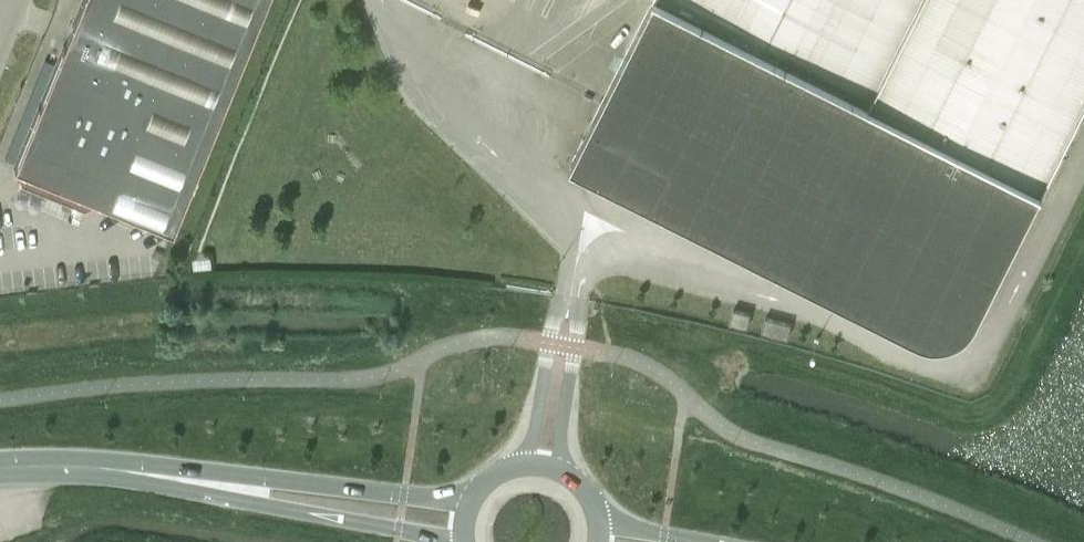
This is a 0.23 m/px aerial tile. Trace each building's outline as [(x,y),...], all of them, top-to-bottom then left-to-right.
[(14,168),(21,170),(18,176),(22,184),(84,209),(91,206),(93,200),(172,232),(266,0),(82,0),(14,168)] [(604,97),(572,160),(785,267),(920,0),(653,0),(604,97)] [(979,314),(1042,187),(1083,104),(1083,0),(920,0),(785,267),(918,334),(923,336),(931,338),(938,339),(946,338),(954,336),(961,333),(967,328),(973,323),(978,316),(979,314)] [(747,327),(751,313),(734,309),(730,323),(747,327)] [(788,338),(792,324),(766,317),(762,331),(788,338)]
